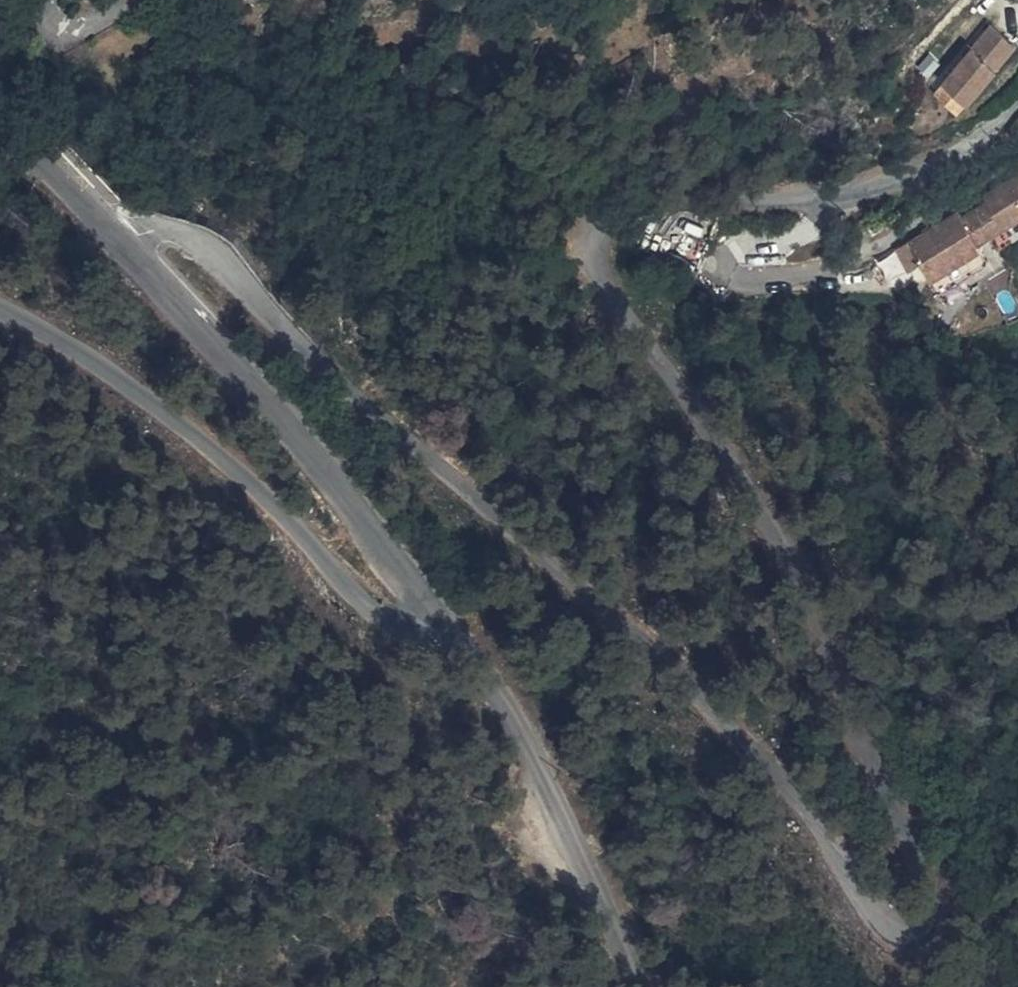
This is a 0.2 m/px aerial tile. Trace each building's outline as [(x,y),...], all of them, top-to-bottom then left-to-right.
[(968,101),(1016,47),(989,24),(942,77),(968,101)] [(978,200),(996,233),(1017,220),(1017,180),(1016,178),(978,200)] [(978,200),(953,215),(972,247),(987,238),(996,233),(978,200)] [(953,215),(903,244),(924,281),(975,252),(972,247),(953,215)] [(987,238),(995,253),(1017,240),(1017,220),(996,233),(987,238)] [(667,227),(640,261),(690,277),(711,232),(667,227)] [(984,268),(975,252),(924,281),(934,297),(984,268)]
